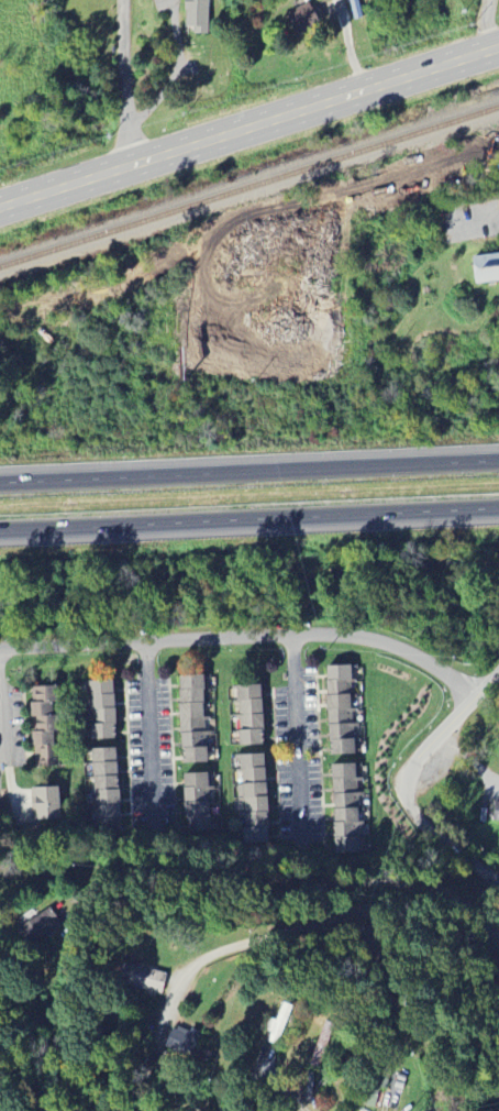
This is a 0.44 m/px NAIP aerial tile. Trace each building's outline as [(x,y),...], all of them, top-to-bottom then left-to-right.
[(186,26),(195,26),(193,33),(209,33),(209,0),(186,0),(186,26)] [(296,34),(320,23),(309,1),(286,12),(296,34)] [(474,256),(476,283),(498,281),(498,253),(474,256)] [(355,754),(350,663),(325,666),(331,755),(355,754)] [(178,675),(182,762),(207,761),(202,674),(178,675)] [(89,738),(113,737),(110,678),(86,680),(89,738)] [(234,684),(237,745),(264,743),(259,682),(234,684)] [(32,767),(58,765),(55,683),(33,685),(34,700),(27,700),(29,715),(33,715),(33,730),(30,730),(32,767)] [(117,747),(92,748),(96,828),(120,827),(117,747)] [(270,842),(264,752),(239,755),(241,785),(235,787),(236,802),(242,802),(245,844),(270,842)] [(332,763),(335,853),(361,853),(359,837),(364,837),(364,822),(358,822),(357,763),(332,763)] [(208,772),(184,773),(186,831),(210,829),(208,772)] [(56,817),(55,784),(32,785),(33,818),(56,817)] [(162,994),(168,972),(125,961),(119,983),(162,994)] [(200,1035),(175,1024),(166,1047),(190,1058),(200,1035)]
